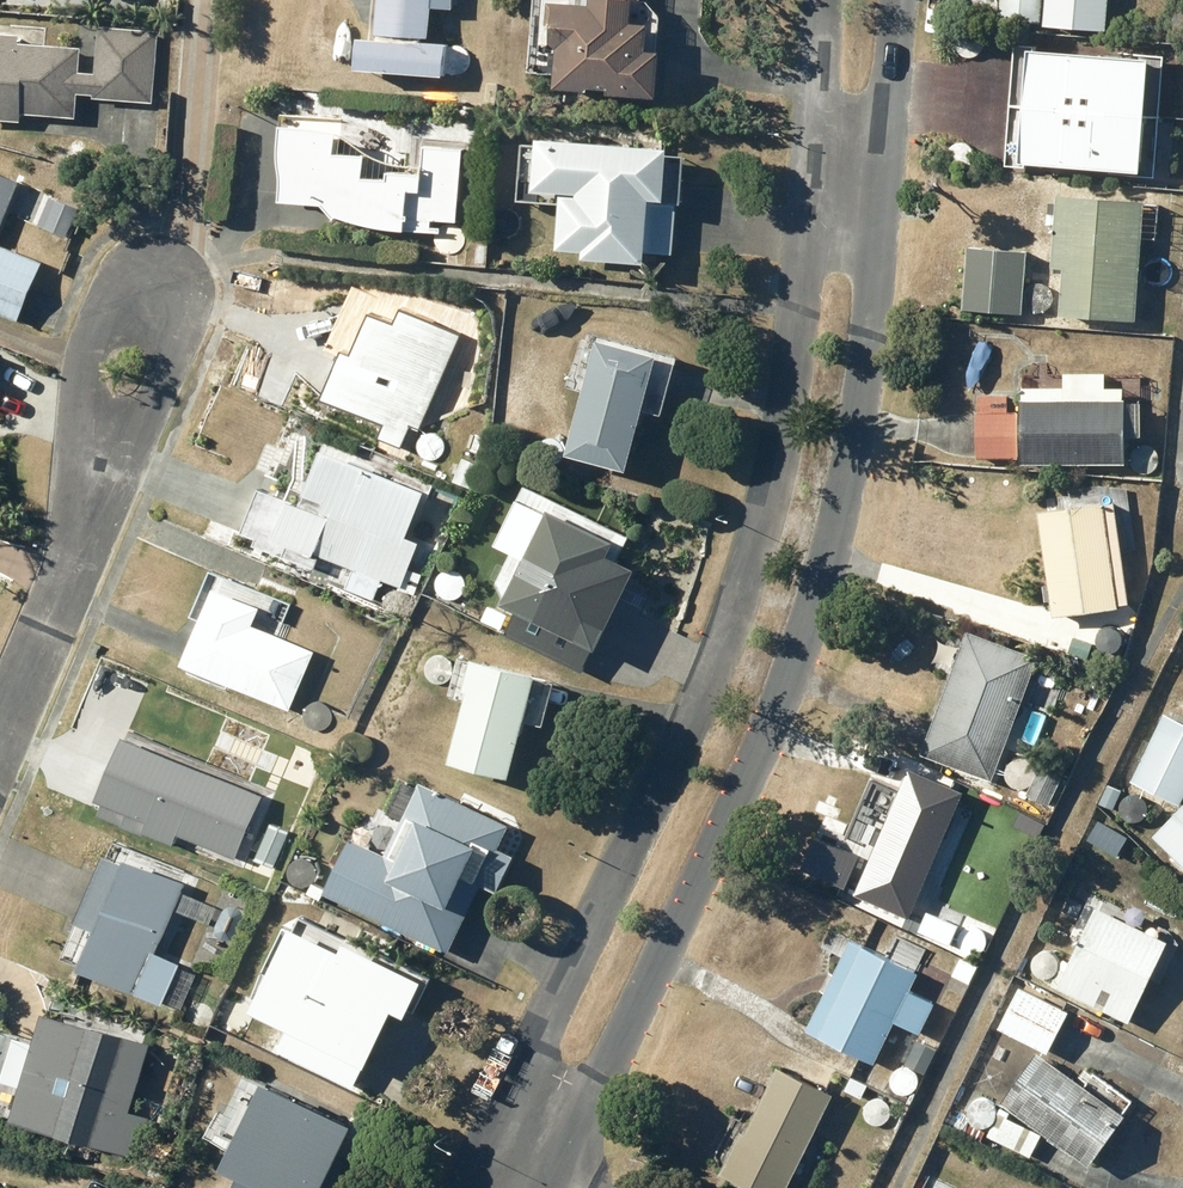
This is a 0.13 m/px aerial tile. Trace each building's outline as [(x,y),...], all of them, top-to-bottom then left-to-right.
[(439,71),(442,37),(423,36),(426,3),(446,4),(446,0),(377,0),(373,35),(355,33),(352,63),(439,71)] [(628,0),(543,0),(541,33),(547,34),(547,41),(553,41),(550,82),(584,84),(584,80),(606,82),(605,88),(653,91),(656,45),(642,44),(644,16),(627,15),(628,0)] [(997,15),(1037,18),(1038,0),(998,0),(997,15)] [(1042,20),(1105,25),(1107,0),(1043,0),(1042,20)] [(144,97),(149,27),(90,22),(86,72),(84,92),(84,93),(144,97)] [(8,39),(9,32),(0,31),(0,116),(12,117),(13,107),(67,112),(69,91),(71,71),(73,45),(8,39)] [(1013,41),(1003,162),(1150,173),(1160,53),(1013,41)] [(383,173),(360,171),(362,148),(330,145),(333,121),(277,116),(276,125),(265,124),(264,141),(275,142),(277,168),(275,192),(319,196),(331,210),(335,207),(350,214),(366,219),(383,222),(399,225),(437,228),(438,224),(428,223),(428,215),(453,218),(460,145),(420,142),(417,170),(383,167),(383,173)] [(28,122),(28,136),(43,137),(44,122),(28,122)] [(552,242),(578,244),(578,252),(641,257),(641,248),(669,250),(672,200),(657,199),(661,142),(533,132),(529,183),(556,185),(552,242)] [(16,178),(0,171),(0,215),(16,178)] [(1061,264),(1058,312),(1133,317),(1141,196),(1054,191),(1050,264),(1061,264)] [(966,243),(961,305),(1019,310),(1024,247),(966,243)] [(14,317),(38,260),(0,244),(0,311),(14,317)] [(318,393),(381,421),(375,434),(398,445),(408,423),(416,426),(459,331),(399,304),(392,319),(367,307),(348,348),(340,344),(318,393)] [(595,334),(562,449),(623,466),(640,405),(658,410),(673,356),(595,334)] [(1018,395),(1018,409),(1007,409),(1007,394),(974,394),(975,456),(1018,455),(1018,460),(1122,459),(1122,434),(1139,434),(1139,398),(1122,398),(1121,385),(1104,385),(1104,371),(1063,371),(1063,384),(1021,384),(1021,395),(1018,395)] [(255,486),(237,530),(252,536),(248,543),(269,552),(270,548),(312,566),(318,551),(351,565),(343,584),(372,596),(380,577),(399,584),(417,541),(407,537),(427,490),(316,445),(298,489),(288,485),(283,497),(255,486)] [(539,491),(515,539),(525,544),(498,598),(593,646),(631,568),(611,559),(624,533),(539,491)] [(1116,604),(1115,601),(1126,599),(1113,500),(1102,501),(1101,497),(1036,506),(1051,613),(1116,604)] [(210,583),(177,659),(287,707),(312,649),(248,621),(256,603),(210,583)] [(533,628),(526,642),(545,653),(553,639),(533,628)] [(943,631),(930,665),(948,672),(919,751),(989,778),(1035,654),(965,628),(962,638),(943,631)] [(464,686),(445,757),(505,773),(519,716),(539,721),(550,679),(531,674),(532,671),(467,654),(459,684),(464,686)] [(1131,777),(1179,800),(1182,792),(1182,722),(1162,712),(1131,777)] [(109,764),(95,796),(229,855),(257,792),(164,750),(149,783),(109,764)] [(1040,764),(1026,791),(1046,801),(1060,774),(1040,764)] [(349,834),(321,891),(445,950),(478,881),(491,887),(508,853),(493,846),(505,822),(417,780),(413,789),(399,782),(385,812),(398,818),(383,851),(349,834)] [(897,782),(854,886),(907,908),(951,805),(897,782)] [(1105,782),(1097,801),(1111,806),(1119,788),(1105,782)] [(1145,824),(1173,852),(1182,842),(1182,833),(1159,809),(1145,824)] [(91,926),(74,966),(158,1002),(160,997),(179,1005),(193,972),(174,965),(176,961),(151,950),(181,880),(120,854),(119,859),(100,851),(71,918),(91,926)] [(308,879),(302,889),(315,896),(321,886),(308,879)] [(213,922),(213,926),(213,930),(215,933),(219,936),(222,937),(226,937),(230,935),(233,932),(242,916),(241,912),(240,909),(237,906),(234,904),(230,903),(226,904),(222,906),(213,922)] [(1062,955),(1049,982),(1125,1019),(1164,938),(1093,904),(1067,958),(1062,955)] [(286,922),(247,1005),(284,1023),(272,1048),(349,1085),(387,1005),(400,1011),(418,975),(339,937),(335,945),(286,922)] [(840,955),(804,1027),(871,1062),(893,1019),(917,1031),(932,1001),(907,989),(916,970),(912,968),(922,949),(895,935),(885,955),(841,932),(831,951),(840,955)] [(1017,984),(996,1026),(1044,1050),(1065,1008),(1017,984)] [(18,1083),(8,1116),(134,1155),(146,1116),(126,1110),(147,1041),(39,1008),(30,1037),(12,1032),(0,1070),(0,1077),(18,1083)] [(917,1038),(904,1066),(922,1074),(935,1047),(917,1038)] [(999,1099),(1086,1163),(1122,1114),(1034,1050),(999,1099)] [(718,1169),(757,1187),(782,1187),(830,1091),(775,1064),(742,1131),(738,1129),(718,1169)] [(873,1066),(865,1082),(882,1090),(889,1074),(873,1066)] [(216,1164),(233,1172),(225,1187),(328,1187),(342,1158),(332,1152),(347,1121),(259,1077),(216,1164)] [(942,1120),(977,1139),(983,1127),(948,1108),(942,1120)] [(1039,1131),(998,1110),(986,1134),(1027,1155),(1039,1131)]
